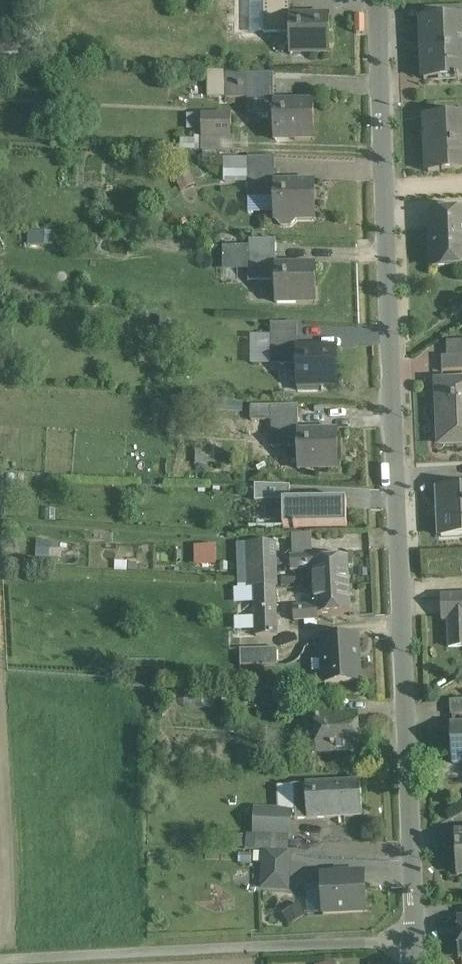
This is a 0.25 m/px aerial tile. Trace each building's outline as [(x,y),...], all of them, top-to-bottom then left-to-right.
[(289,0),(263,0),(263,32),(289,32),(288,16),(289,16),(289,0)] [(329,53),(328,16),(289,16),(288,16),(289,32),(289,53),(329,53)] [(422,19),(424,80),(461,79),(461,18),(422,19)] [(249,74),(249,72),(225,73),(226,98),(247,98),(247,75),(249,74)] [(249,74),(247,75),(247,98),(247,114),(273,114),(273,102),(274,101),(273,74),(249,74)] [(313,139),(313,101),(274,101),(273,102),(273,114),(273,139),(313,139)] [(231,114),(202,114),(203,136),(231,136),(231,114)] [(431,117),(432,135),(426,135),(427,174),(461,173),(461,115),(431,117)] [(274,156),(248,157),(248,158),(248,171),(248,198),(275,198),(275,197),(274,183),(274,182),(275,182),(274,156)] [(248,158),(224,158),(224,171),(248,171),(248,158)] [(315,220),(314,182),(275,182),(274,182),(274,183),(275,197),(275,198),(275,220),(281,226),(291,226),(297,220),(315,220)] [(431,212),(432,269),(461,267),(461,212),(431,212)] [(63,245),(63,231),(28,230),(27,244),(63,245)] [(275,240),(249,240),(249,282),(275,282),(275,265),(275,264),(275,240)] [(247,267),(246,243),(222,244),(223,268),(247,267)] [(275,264),(275,265),(275,282),(275,302),(315,302),(314,264),(275,264)] [(297,348),(297,323),(271,323),(271,365),(297,364),(297,348)] [(446,342),(447,356),(461,356),(461,341),(446,342)] [(297,348),(297,364),(297,387),(298,387),(298,391),(319,391),(319,386),(337,386),(336,348),(297,348)] [(441,357),(442,371),(461,370),(461,356),(447,356),(441,357)] [(437,382),(439,444),(461,443),(461,381),(437,382)] [(271,420),(271,406),(252,406),(252,421),(271,420)] [(297,406),(271,406),(271,420),(271,448),(297,448),(297,431),(297,406)] [(297,431),(297,448),(297,469),(337,468),(336,431),(297,431)] [(290,485),(255,484),(255,501),(282,500),(290,500),(290,485)] [(439,489),(441,538),(461,537),(461,489),(439,489)] [(347,526),(346,500),(290,500),(282,500),(283,526),(294,526),(294,528),(296,528),(296,526),(347,526)] [(274,542),(249,543),(251,584),(251,587),(252,587),(254,587),(275,587),(274,542)] [(214,564),(214,543),(193,543),(193,564),(214,564)] [(249,543),(237,543),(238,585),(251,584),(249,543)] [(348,557),(315,559),(315,554),(290,555),(291,571),(313,570),(314,587),(348,585),(349,585),(348,557)] [(348,585),(314,587),(316,606),(293,607),(294,621),(318,620),(317,614),(349,613),(348,585)] [(277,635),(275,587),(254,587),(256,636),(277,635)] [(439,596),(441,622),(447,621),(448,646),(461,645),(461,595),(439,596)] [(356,637),(322,639),(325,683),(359,681),(356,637)] [(277,648),(239,649),(240,666),(277,665),(277,648)] [(256,710),(300,708),(299,692),(255,695),(256,710)] [(315,694),(302,693),(304,728),(316,727),(316,718),(315,694)] [(338,696),(315,694),(316,718),(339,717),(338,696)] [(449,697),(450,717),(461,716),(461,696),(449,697)] [(339,717),(316,718),(316,727),(317,752),(358,750),(357,716),(339,717)] [(448,723),(450,765),(461,765),(461,722),(448,723)] [(360,782),(293,785),(295,819),(362,816),(360,782)] [(291,811),(255,809),(254,833),(290,835),(291,811)] [(289,852),(265,851),(263,887),(287,888),(289,852)] [(364,873),(321,875),(323,913),(366,911),(364,873)]
